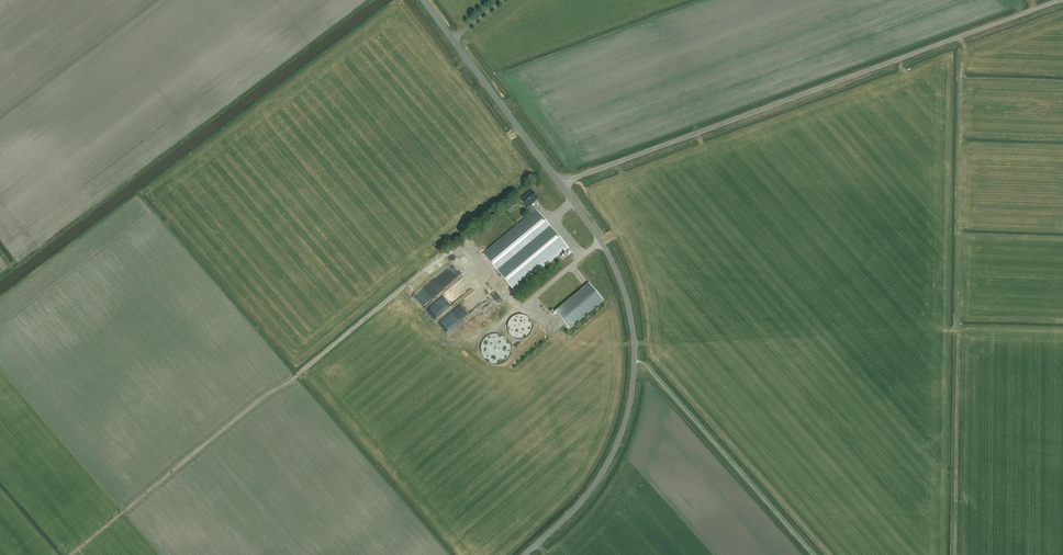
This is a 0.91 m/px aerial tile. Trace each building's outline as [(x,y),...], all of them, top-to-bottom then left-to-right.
[(531,214),(483,254),(515,292),(569,248),(532,206),(535,203),(534,202),(539,198),(531,190),(520,199),(527,207),(526,208),(531,214)] [(589,283),(556,312),(570,329),(603,300),(589,283)] [(421,308),(426,302),(417,293),(411,299),(421,308)] [(434,318),(447,309),(445,306),(449,304),(445,298),(441,302),(439,300),(440,299),(439,298),(426,307),(434,318)] [(521,322),(523,315),(516,314),(512,333),(526,336),(528,325),(525,324),(525,323),(521,322)] [(445,326),(448,330),(458,321),(457,320),(454,322),(453,320),(445,326)]
